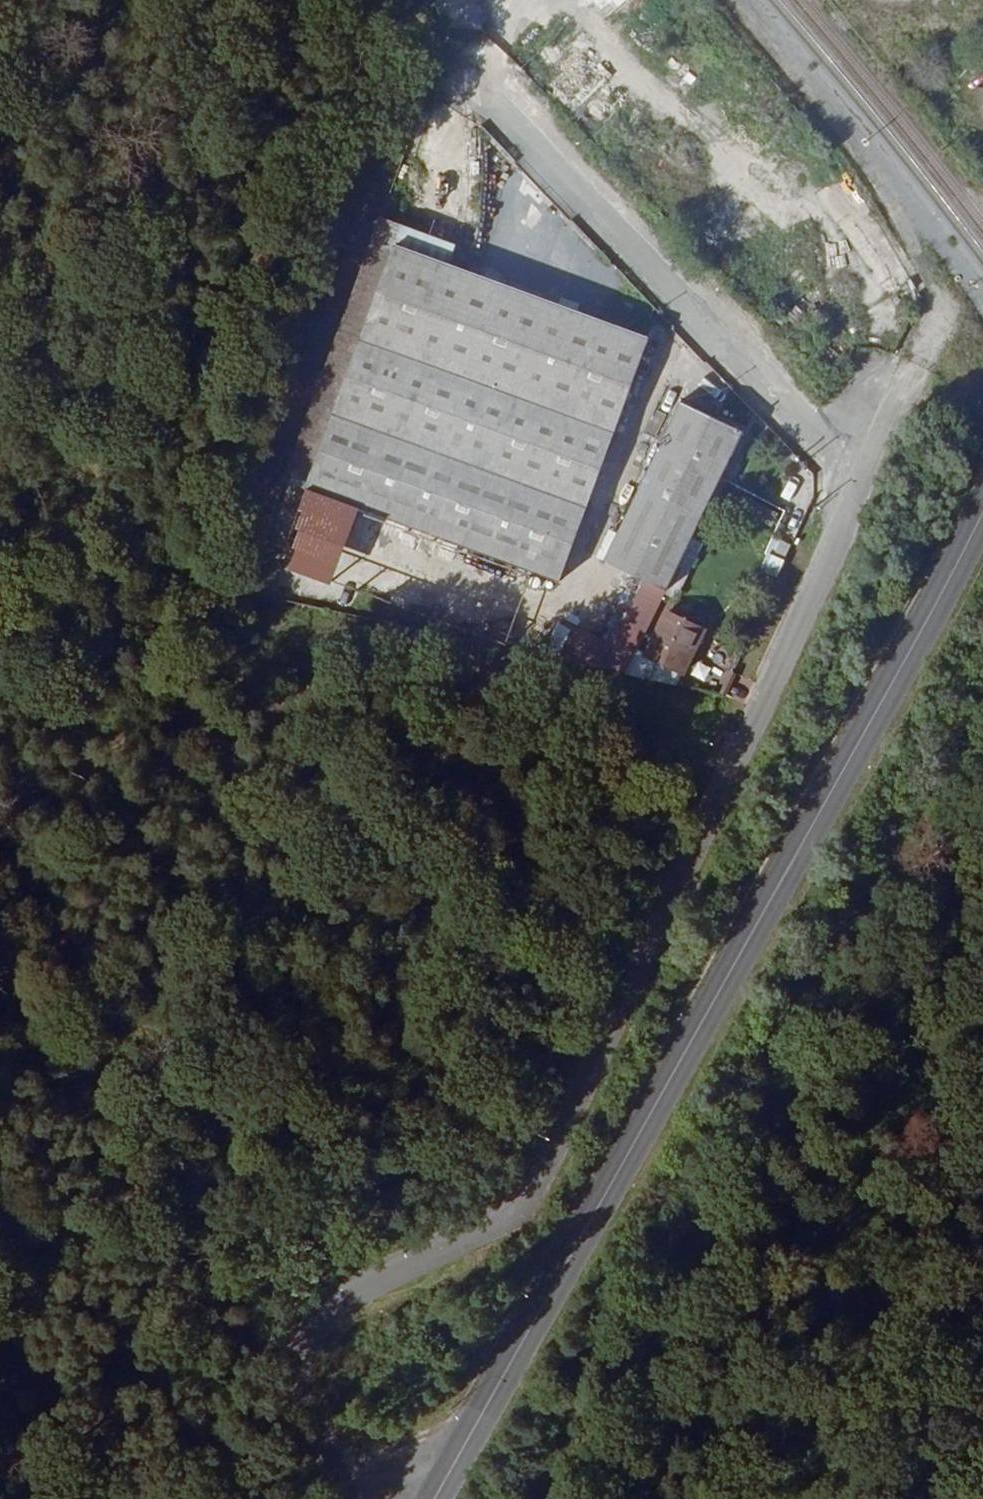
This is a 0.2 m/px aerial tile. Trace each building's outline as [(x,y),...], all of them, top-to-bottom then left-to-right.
[(481,27),(479,0),(438,0),(441,31),(481,27)] [(366,210),(270,472),(292,480),(383,236),(435,255),(441,239),(366,210)] [(383,236),(292,480),(552,577),(642,332),(435,255),(383,236)] [(659,593),(741,437),(674,400),(596,560),(659,593)] [(453,562),(458,549),(395,526),(391,538),(453,562)] [(775,552),(784,556),(789,545),(791,546),(793,541),(783,536),(775,552)] [(703,623),(662,601),(642,641),(682,661),(703,623)]
